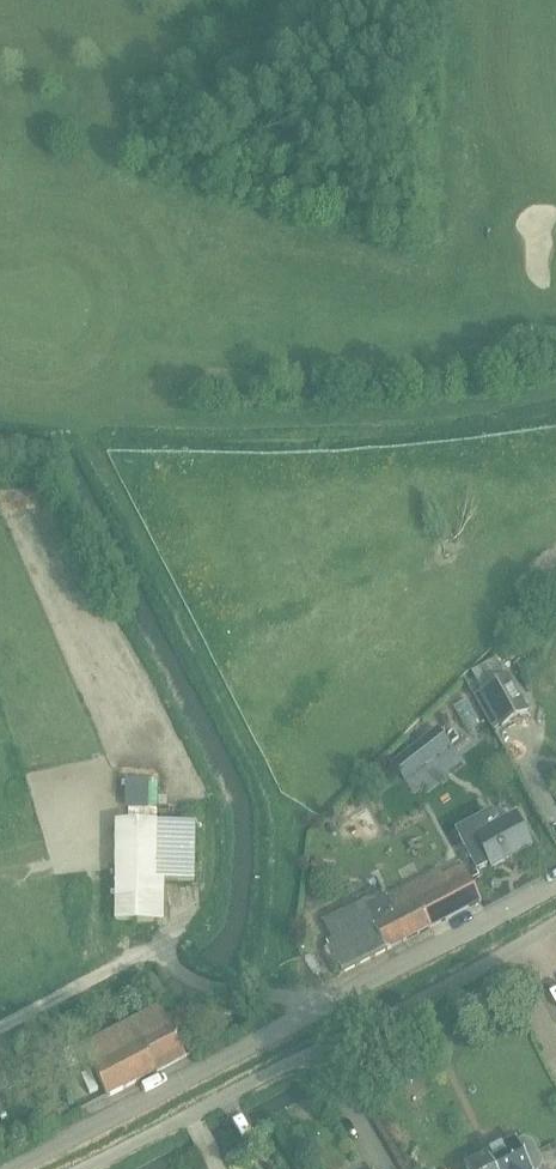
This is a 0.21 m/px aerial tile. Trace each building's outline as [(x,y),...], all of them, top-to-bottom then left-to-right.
[(482,693),(502,727),(528,712),(508,678),(482,693)] [(415,747),(392,765),(406,781),(428,763),(415,747)] [(492,812),(455,832),(477,871),(489,864),(492,868),(531,847),(516,818),(500,826),(492,812)] [(117,920),(155,920),(155,878),(194,879),(195,820),(132,820),(118,819),(117,920)] [(312,861),(311,871),(319,872),(320,862),(312,861)] [(333,941),(329,943),(343,970),(480,901),(463,867),(437,880),(433,872),(386,896),(384,891),(323,922),(333,941)] [(81,1046),(91,1067),(107,1096),(154,1072),(152,1066),(182,1051),(165,1018),(160,1006),(81,1046)] [(486,1157),(492,1168),(539,1168),(540,1165),(531,1147),(523,1144),(518,1147),(516,1142),(486,1157)] [(486,1157),(464,1168),(465,1168),(492,1168),(486,1157)]
